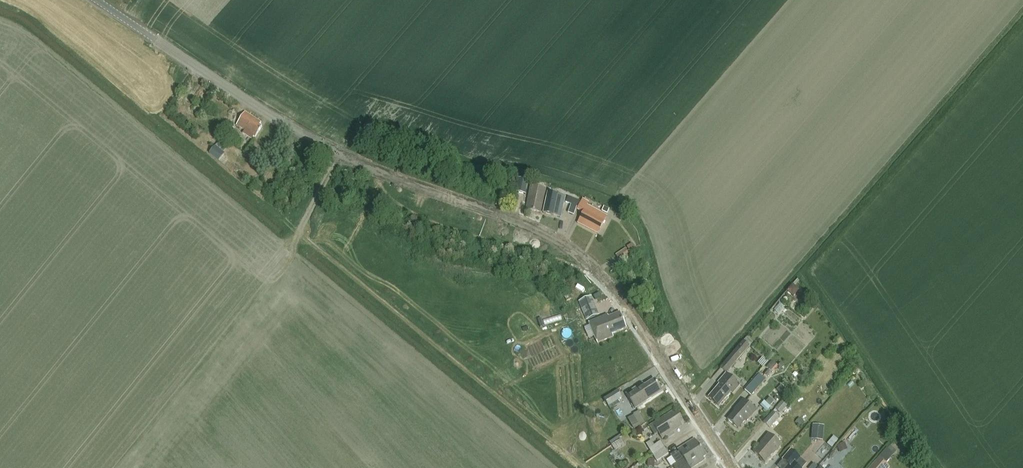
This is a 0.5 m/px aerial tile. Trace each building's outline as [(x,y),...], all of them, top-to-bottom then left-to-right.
[(245,112),(237,125),(245,130),(254,136),(255,137),(262,127),(260,125),(261,123),(245,112)] [(245,130),(243,134),(252,140),(254,136),(245,130)] [(221,162),(226,155),(224,154),(230,147),(223,141),(212,155),(221,162)] [(528,181),(518,179),(516,193),(525,194),(528,181)] [(541,213),(546,190),(531,187),(527,210),(541,213)] [(562,215),(565,198),(548,194),(544,213),(554,216),(555,213),(562,215)] [(578,209),(581,203),(569,199),(566,205),(578,209)] [(594,212),(586,208),(589,203),(583,201),(581,203),(578,209),(578,210),(584,213),(578,223),(595,232),(597,228),(600,230),(607,216),(610,211),(604,208),(602,214),(595,210),(594,212)] [(619,261),(629,254),(625,249),(615,255),(619,261)] [(792,284),(787,291),(793,297),(799,290),(792,284)] [(586,317),(598,312),(590,294),(578,299),(586,317)] [(612,334),(626,328),(620,314),(609,318),(608,315),(589,323),(598,343),(613,336),(612,334)] [(744,342),(721,368),(727,373),(750,347),(744,342)] [(773,373),(778,367),(779,365),(776,363),(775,364),(773,361),(767,367),(773,373)] [(732,394),(740,385),(727,373),(718,383),(720,385),(709,397),(719,406),(731,393),(732,394)] [(751,396),(766,380),(760,374),(745,391),(751,396)] [(626,394),(635,408),(659,392),(658,390),(660,388),(655,379),(645,386),(643,383),(626,394)] [(605,408),(622,397),(618,390),(604,399),(605,401),(602,403),(605,408)] [(747,421),(756,410),(744,399),(734,410),(735,411),(728,420),(738,429),(746,420),(747,421)] [(782,401),(776,409),(781,413),(787,405),(782,401)] [(764,403),(760,407),(768,413),(771,409),(764,403)] [(658,433),(662,438),(681,425),(680,423),(682,421),(677,412),(674,414),(672,412),(653,424),(654,425),(658,433)] [(770,428),(779,417),(773,412),(764,422),(770,428)] [(800,418),(795,423),(801,428),(805,423),(800,418)] [(654,425),(650,428),(655,435),(658,433),(654,425)] [(813,425),(812,440),(823,441),(824,426),(813,425)] [(773,455),(782,445),(769,434),(761,443),(762,444),(754,453),(765,462),(772,454),(773,455)] [(621,439),(612,446),(615,450),(624,443),(621,439)] [(653,455),(665,448),(660,441),(654,445),(651,440),(646,444),(653,455)] [(693,442),(692,440),(677,449),(679,452),(678,453),(677,452),(672,455),(677,464),(684,459),(701,448),(696,441),(693,442)] [(845,443),(837,447),(840,453),(848,450),(845,443)] [(665,448),(653,455),(657,462),(669,454),(665,448)] [(705,460),(703,457),(706,456),(701,448),(684,459),(674,466),(675,467),(692,467),(705,460)] [(886,464),(894,455),(887,449),(886,448),(879,457),(869,467),(889,467),(890,467),(886,464)] [(807,464),(791,450),(782,461),(788,466),(787,467),(804,467),(807,464)]
